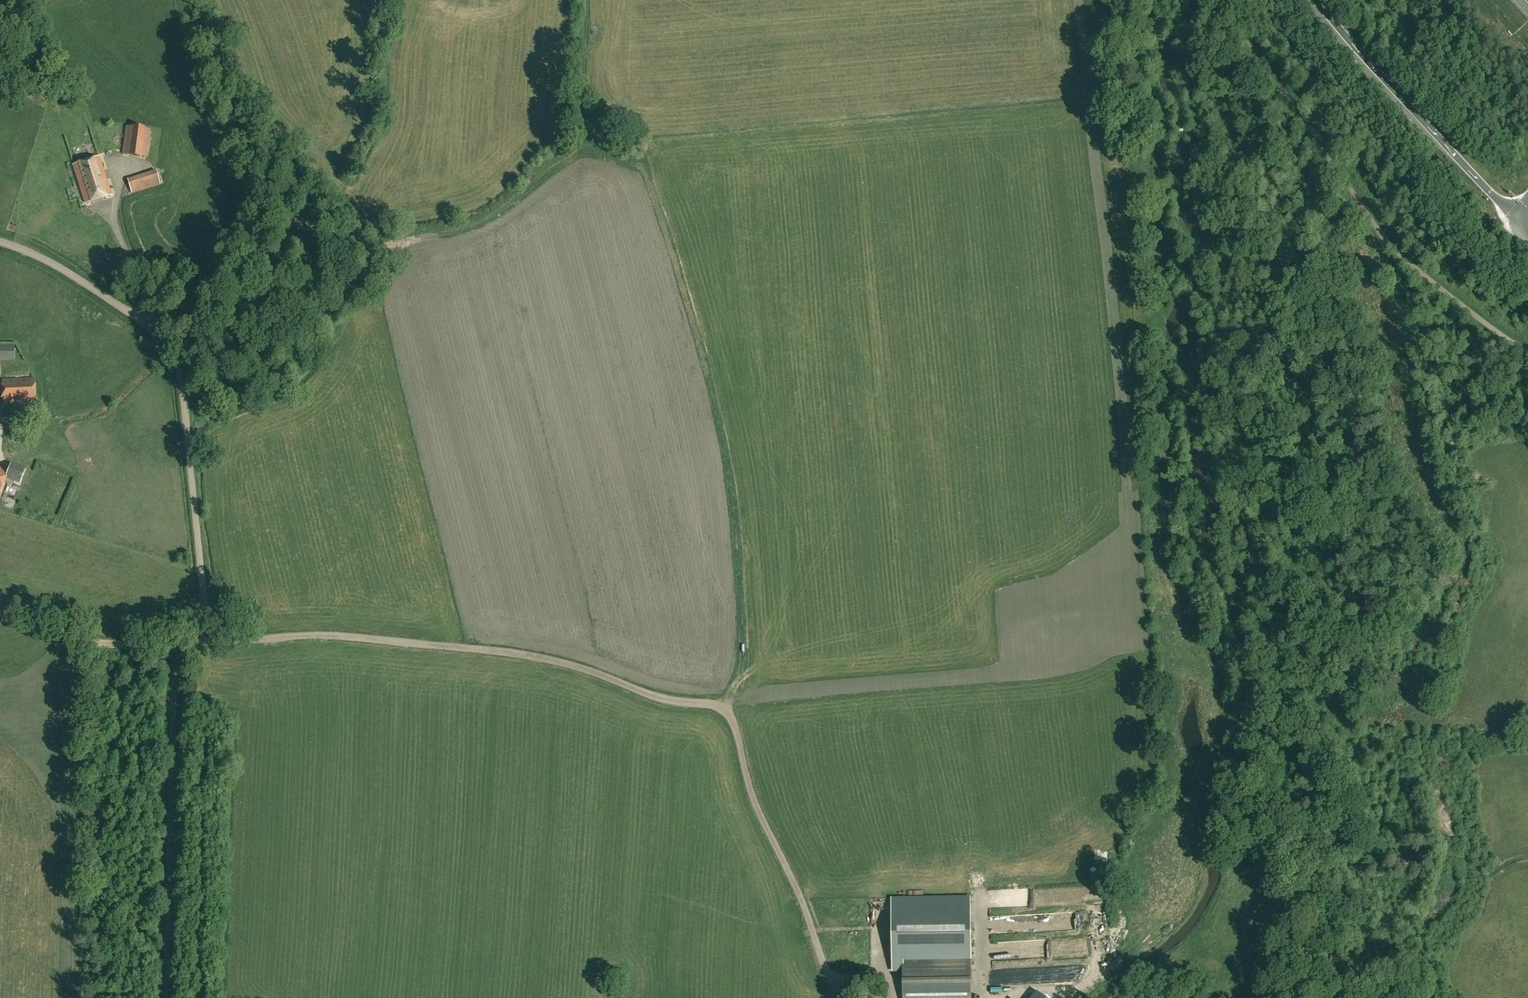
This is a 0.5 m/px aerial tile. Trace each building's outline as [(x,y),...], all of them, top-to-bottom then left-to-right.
[(44,104),(51,94),(41,88),(34,98),(44,104)] [(127,127),(123,153),(147,156),(150,130),(127,127)] [(111,195),(99,156),(74,165),(86,203),(111,195)] [(160,184),(156,169),(127,179),(132,193),(160,184)] [(14,345),(0,346),(0,360),(15,359),(14,345)] [(3,380),(3,404),(34,403),(33,378),(3,380)] [(6,478),(19,483),(24,470),(11,465),(9,470),(0,467),(0,494),(6,478)] [(1104,891),(1095,890),(1094,899),(1103,900),(1104,891)] [(972,960),(971,896),(891,897),(893,965),(902,965),(902,961),(970,960),(972,960)] [(902,965),(903,997),(971,997),(970,960),(902,961),(902,965)]
